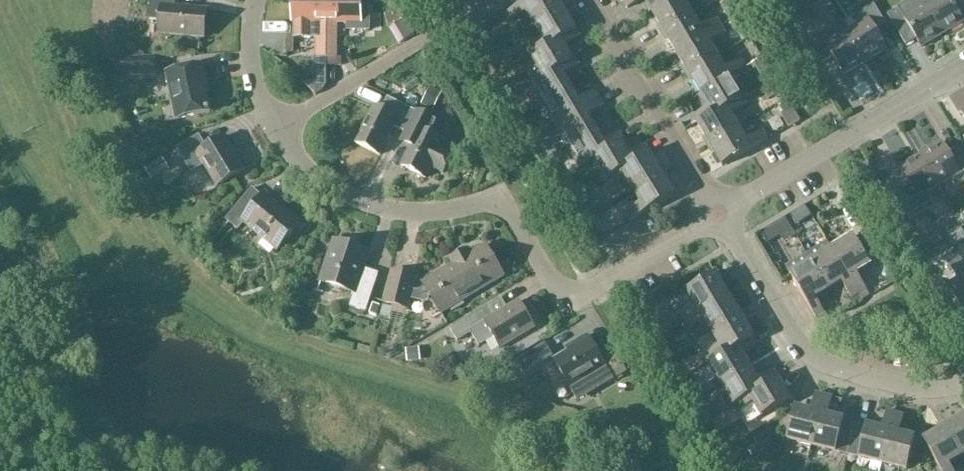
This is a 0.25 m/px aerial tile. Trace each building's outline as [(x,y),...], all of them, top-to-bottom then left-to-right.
[(207,11),(176,8),(177,0),(149,0),(147,20),(160,21),(159,34),(205,38),(207,11)] [(563,9),(558,0),(532,0),(506,15),(511,23),(527,14),(535,26),(563,9)] [(624,2),(629,9),(643,0),(627,0),(624,2)] [(652,13),(674,0),(645,0),(652,13)] [(652,13),(665,33),(693,16),(686,3),(691,0),(674,0),(652,13)] [(790,0),(772,0),(767,4),(774,16),(792,4),(790,0)] [(907,4),(888,15),(906,46),(917,39),(922,48),(943,35),(922,0),(906,0),(905,0),(907,4)] [(925,5),(943,35),(963,23),(963,21),(963,0),(922,0),(925,5)] [(292,23),(294,23),(294,39),(317,39),(317,65),(319,65),(319,83),(327,83),(327,65),(327,60),(327,44),(327,2),(292,2),(292,23)] [(327,44),(327,60),(327,65),(342,65),(342,57),(337,57),(338,23),(363,23),(363,3),(327,2),(327,44)] [(860,25),(848,32),(866,63),(887,50),(876,32),(887,26),(874,5),(854,17),(860,25)] [(563,9),(535,26),(543,40),(527,50),(531,57),(576,30),(563,9)] [(701,29),(693,16),(665,33),(677,54),(722,27),(717,20),(701,29)] [(866,63),(848,32),(836,40),(831,31),(820,21),(799,33),(806,46),(811,43),(823,64),(834,57),(845,76),(866,63)] [(726,35),(722,27),(677,54),(689,75),(718,58),(710,44),(726,35)] [(581,38),(576,30),(531,57),(543,77),(544,77),(572,60),(565,47),(581,38)] [(120,77),(156,75),(155,58),(120,60),(120,77)] [(726,71),(718,58),(689,75),(702,95),(730,78),(746,69),(742,61),(726,71)] [(764,58),(751,66),(764,88),(777,80),(764,58)] [(544,77),(543,77),(530,85),(543,106),(571,89),(564,76),(579,67),(575,59),(572,60),(544,77)] [(490,62),(482,67),(489,79),(497,75),(490,62)] [(177,120),(210,113),(204,84),(208,83),(204,65),(167,73),(177,120)] [(730,78),(702,95),(709,108),(694,118),(698,125),(743,99),(730,78)] [(782,93),(776,82),(762,90),(768,101),(782,93)] [(422,104),(434,110),(443,93),(431,87),(422,104)] [(571,89),(543,106),(555,127),(600,100),(595,93),(579,102),(571,89)] [(412,95),(407,104),(416,108),(420,99),(412,95)] [(405,133),(416,112),(388,98),(381,111),(374,107),(356,144),(380,156),(394,128),(405,133)] [(743,99),(698,125),(711,146),(739,129),(731,116),(747,106),(743,99)] [(600,100),(555,127),(568,148),(596,130),(588,117),(604,108),(600,100)] [(787,100),(783,103),(776,107),(788,127),(799,120),(787,100)] [(416,112),(405,133),(400,143),(411,148),(402,167),(426,179),(431,168),(444,174),(453,156),(440,150),(444,142),(430,135),(437,122),(416,112)] [(747,142),(739,129),(711,146),(723,167),(768,141),(763,132),(747,142)] [(604,144),(596,130),(568,148),(580,168),(581,169),(594,161),(593,160),(622,143),(624,142),(620,134),(604,144)] [(219,187),(245,171),(225,137),(207,148),(200,136),(178,150),(192,173),(206,165),(219,187)] [(630,156),(622,143),(593,160),(594,161),(606,181),(650,154),(646,146),(630,156)] [(921,155),(939,186),(951,179),(956,188),(963,183),(963,155),(959,146),(948,152),(943,143),(921,155)] [(650,154),(606,181),(610,188),(626,178),(634,192),(663,175),(650,154)] [(939,186),(921,155),(900,168),(911,186),(900,193),(913,214),(944,195),(939,186)] [(145,168),(152,180),(170,170),(163,158),(145,168)] [(551,178),(558,189),(565,184),(567,187),(577,181),(572,173),(562,180),(558,174),(551,178)] [(663,175),(634,192),(642,205),(626,214),(631,222),(675,196),(663,175)] [(266,195),(264,198),(253,189),(227,221),(239,231),(245,223),(277,250),(299,223),(266,195)] [(582,207),(593,200),(589,193),(577,200),(577,199),(570,203),(575,212),(583,208),(582,207)] [(953,214),(936,224),(944,238),(952,234),(962,228),(956,218),(953,214)] [(580,224),(588,238),(599,231),(592,218),(580,224)] [(199,243),(206,250),(214,240),(207,234),(199,243)] [(832,250),(859,294),(866,290),(857,274),(871,266),(854,237),(832,250)] [(961,260),(948,238),(937,244),(950,266),(960,281),(949,288),(963,314),(963,264),(961,260)] [(366,313),(377,281),(361,276),(369,254),(335,242),(322,282),(355,293),(350,307),(366,313)] [(807,254),(812,262),(829,291),(842,283),(852,299),(859,294),(832,250),(828,242),(807,254)] [(454,265),(423,284),(425,287),(432,299),(442,315),(504,277),(486,246),(471,255),(468,250),(451,261),(454,265)] [(829,291),(812,262),(791,275),(817,319),(825,315),(816,299),(829,291)] [(393,271),(385,304),(408,310),(410,300),(413,290),(416,277),(393,271)] [(684,322),(729,296),(716,275),(688,292),(696,306),(680,316),(684,322)] [(729,296),(684,322),(689,330),(705,321),(713,334),(741,317),(729,296)] [(489,305),(468,318),(450,328),(458,341),(472,333),(480,346),(494,338),(501,349),(535,329),(520,302),(496,317),(489,305)] [(380,318),(389,320),(392,308),(382,306),(380,318)] [(662,336),(673,330),(660,308),(649,315),(662,336)] [(741,317),(713,334),(721,347),(705,357),(709,364),(754,338),(741,317)] [(609,384),(628,373),(611,346),(598,354),(588,336),(575,344),(577,348),(555,361),(571,388),(601,371),(609,384)] [(758,345),(754,338),(709,364),(722,385),(750,368),(742,354),(758,345)] [(406,350),(408,363),(421,361),(419,348),(406,350)] [(750,368),(722,385),(734,406),(779,379),(774,371),(758,381),(750,368)] [(791,400),(779,379),(734,406),(738,413),(754,404),(762,417),(791,400)] [(812,447),(825,396),(816,394),(812,412),(796,408),(788,440),(812,447)] [(833,398),(825,396),(812,447),(836,453),(835,458),(845,461),(848,447),(855,423),(844,420),(845,416),(836,413),(834,418),(828,416),(833,398)] [(883,430),(855,423),(848,447),(861,450),(859,458),(883,465),(896,414),(887,412),(883,430)] [(709,422),(717,434),(732,425),(725,413),(709,422)] [(896,414),(883,465),(907,470),(915,438),(900,434),(904,416),(896,414)] [(962,457),(963,456),(963,417),(945,428),(962,457)] [(945,428),(924,441),(942,470),(953,470),(949,465),(962,457),(945,428)]
